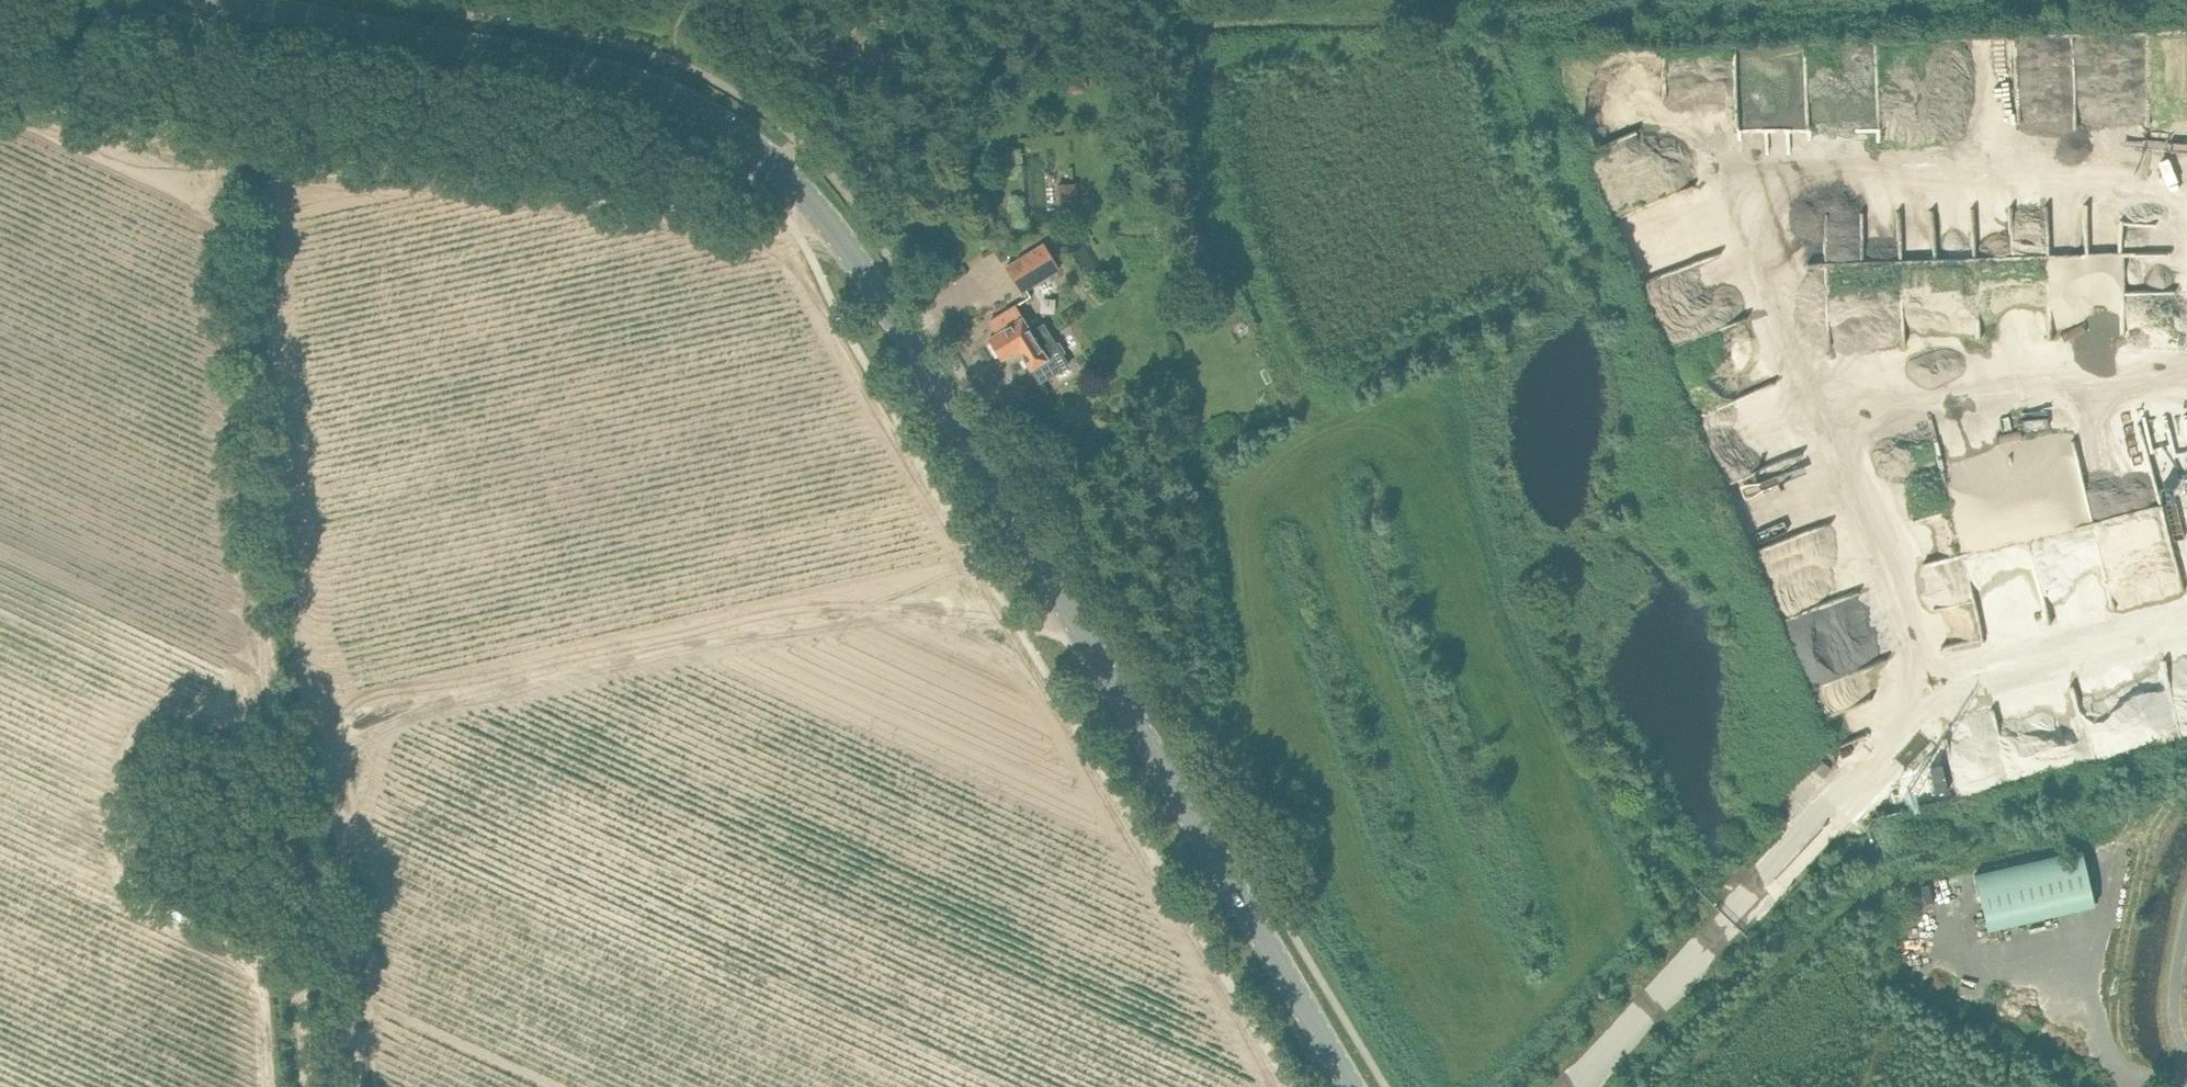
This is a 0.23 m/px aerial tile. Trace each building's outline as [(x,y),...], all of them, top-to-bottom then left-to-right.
[(1062,73),(1065,90),(1087,86),(1084,68),(1062,73)] [(1089,85),(1099,83),(1096,72),(1086,74),(1089,85)] [(1076,184),(1057,186),(1061,213),(1079,211),(1076,184)] [(1044,242),(1004,266),(1020,291),(1059,267),(1044,242)] [(1015,305),(990,320),(998,332),(989,337),(1002,358),(1019,348),(1040,381),(1068,364),(1062,354),(1065,349),(1060,341),(1054,342),(1044,324),(1032,332),(1015,305)] [(1958,510),(1911,516),(1917,559),(1964,553),(1958,510)] [(1806,687),(1845,675),(1822,606),(1784,619),(1806,687)] [(1958,794),(2013,781),(1996,708),(1961,716),(1971,761),(1961,764),(1954,734),(1944,737),(1958,794)] [(2081,853),(1976,877),(1988,931),(2093,907),(2081,853)]
